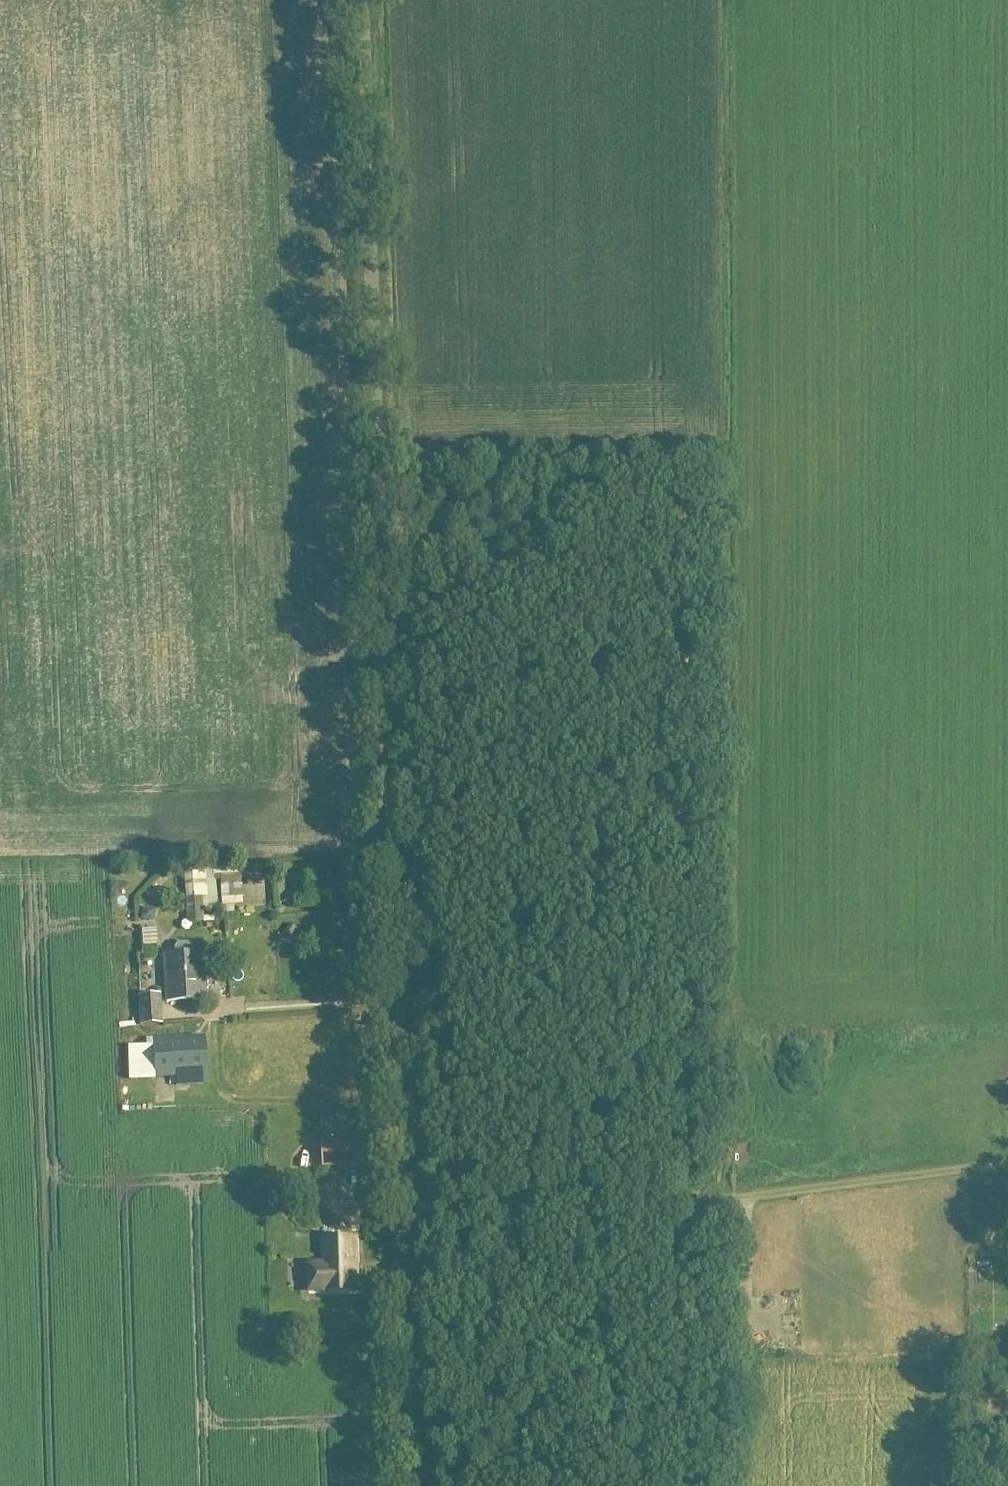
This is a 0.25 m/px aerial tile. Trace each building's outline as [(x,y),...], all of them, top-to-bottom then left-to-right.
[(205,873),(183,874),(185,899),(202,898),(207,898),(205,873)] [(224,886),(224,907),(238,907),(238,886),(224,886)] [(187,923),(204,922),(202,898),(185,899),(187,923)] [(165,1002),(204,1000),(202,954),(191,954),(190,948),(186,945),(178,945),(174,949),(174,955),(163,956),(165,1002)] [(155,995),(137,996),(138,1026),(160,1025),(159,1007),(155,1007),(155,995)] [(144,1040),(145,1047),(127,1048),(129,1082),(175,1080),(175,1086),(206,1085),(204,1036),(144,1040)] [(321,1143),(322,1168),(361,1167),(360,1142),(321,1143)] [(306,1265),(306,1269),(307,1292),(323,1292),(323,1293),(356,1292),(355,1239),(321,1240),(322,1264),(306,1265)]
